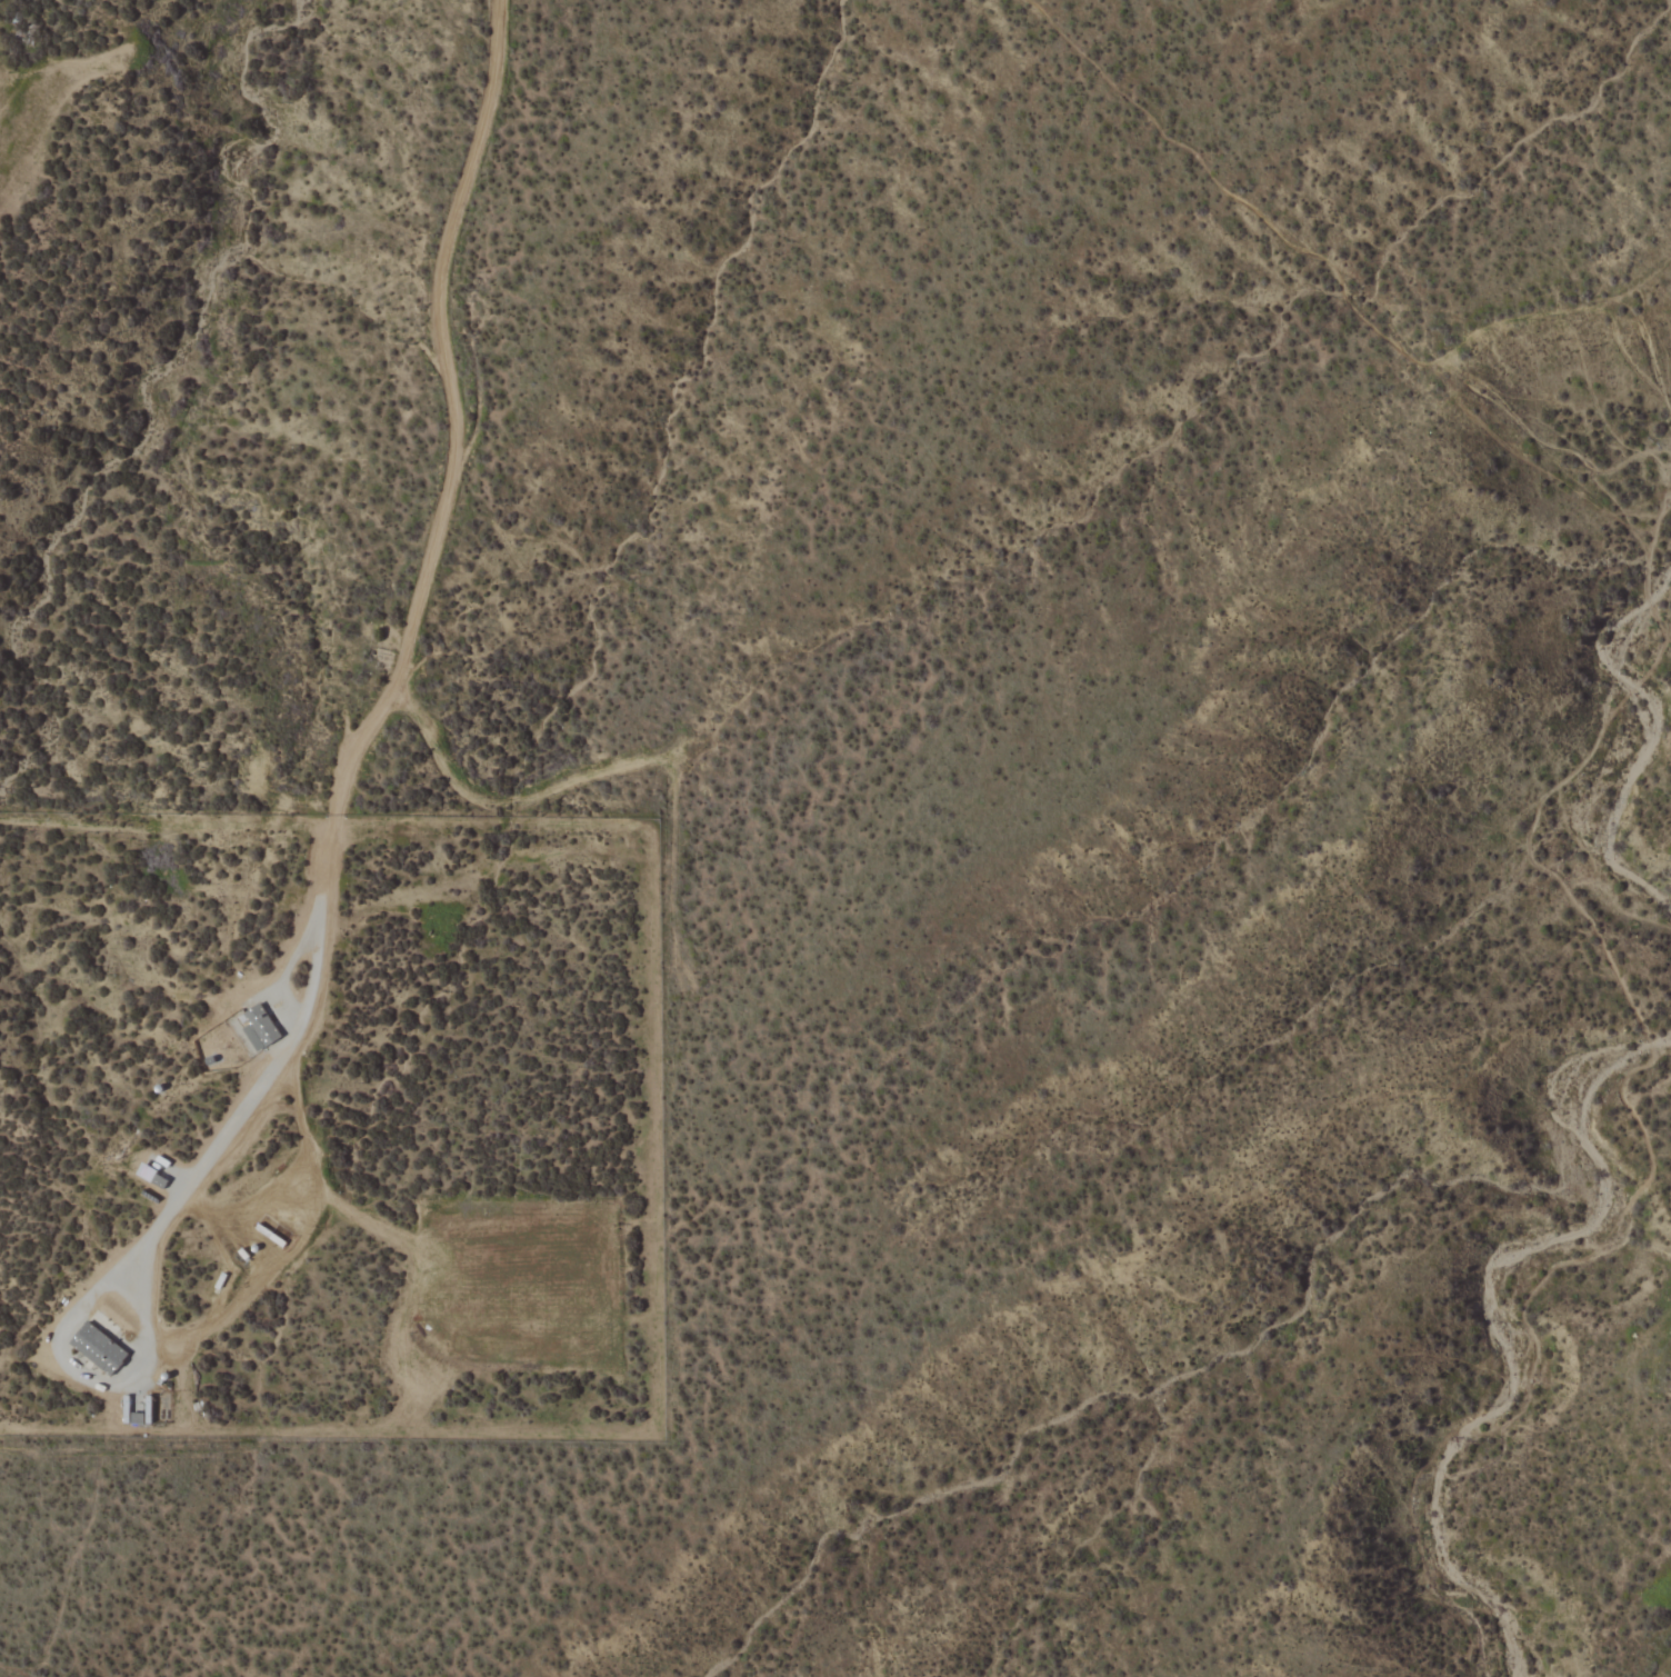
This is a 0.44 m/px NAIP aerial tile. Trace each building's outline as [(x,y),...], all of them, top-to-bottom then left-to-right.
[(248,1025),(241,1028),(254,1053),(279,1039),(260,1003),(241,1013),(248,1025)] [(127,1352),(84,1320),(67,1344),(110,1375),(127,1352)]
